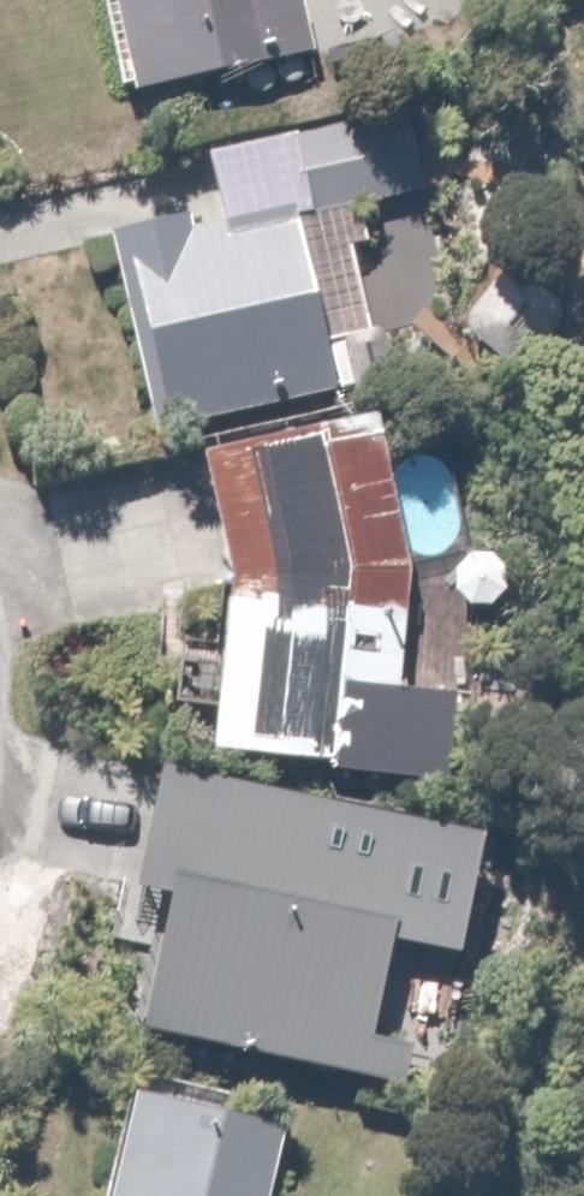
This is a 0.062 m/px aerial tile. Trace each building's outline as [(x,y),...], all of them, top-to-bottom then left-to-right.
[(124,88),(319,51),(309,0),(290,0),(280,2),(280,0),(107,0),(124,88)] [(420,185),(408,117),(295,137),(306,204),(420,185)] [(219,241),(216,226),(116,245),(152,429),(324,396),(292,227),(219,241)] [(376,417),(205,459),(233,600),(213,749),(399,781),(410,559),(376,417)] [(467,551),(441,446),(393,458),(419,563),(467,551)] [(350,817),(204,788),(154,1034),(300,1063),(350,817)] [(372,843),(374,886),(471,881),(469,838),(372,843)] [(364,1081),(387,1001),(342,989),(320,1069),(364,1081)] [(283,1138),(140,1104),(118,1195),(269,1195),(283,1138)]
